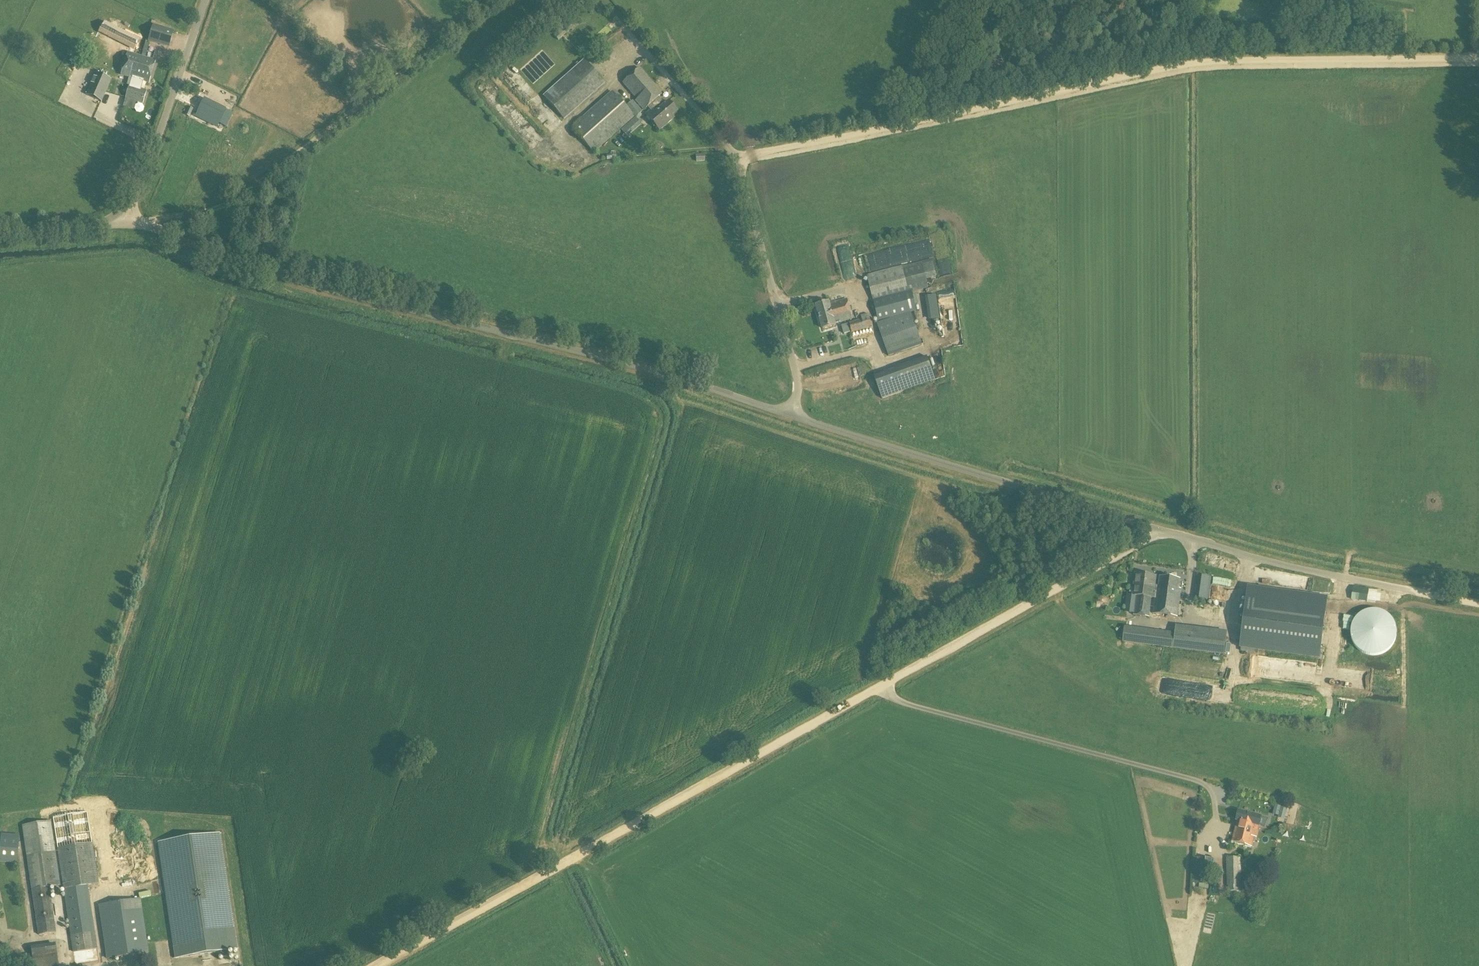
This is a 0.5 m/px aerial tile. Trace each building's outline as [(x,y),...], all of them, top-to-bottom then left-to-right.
[(169,47),(173,32),(153,26),(149,38),(155,40),(154,43),(169,47)] [(128,52),(121,75),(131,78),(125,99),(143,104),(147,91),(141,89),(143,82),(149,83),(156,61),(142,56),(128,52)] [(563,119),(604,82),(585,60),(543,96),(563,119)] [(645,106),(663,91),(641,64),(623,79),(645,106)] [(504,77),(529,103),(540,94),(515,67),(504,77)] [(103,102),(111,79),(95,73),(86,95),(103,102)] [(635,117),(633,115),(625,107),(611,91),(571,128),(593,154),(635,117)] [(649,105),(666,125),(673,118),(671,116),(676,111),(668,101),(664,104),(658,97),(649,105)] [(217,128),(226,109),(203,98),(194,117),(217,128)] [(635,118),(621,130),(625,136),(640,123),(635,118)] [(535,136),(529,138),(533,148),(539,146),(535,136)] [(566,169),(570,162),(563,159),(560,166),(566,169)] [(937,253),(943,275),(949,273),(943,251),(937,253)] [(867,276),(874,301),(929,288),(922,262),(867,276)] [(853,318),(847,298),(830,303),(829,302),(816,305),(823,328),(836,325),(835,323),(853,318)] [(888,356),(921,344),(909,308),(875,320),(888,356)] [(926,350),(935,347),(933,342),(925,345),(926,350)] [(902,389),(937,378),(930,356),(895,366),(902,389)] [(1152,598),(1155,598),(1157,598),(1158,587),(1155,586),(1157,576),(1135,573),(1132,596),(1136,596),(1134,615),(1149,617),(1152,598)] [(1225,585),(1226,576),(1216,575),(1215,584),(1225,585)] [(1157,598),(1155,598),(1153,614),(1178,617),(1181,589),(1179,589),(1181,580),(1160,577),(1159,587),(1158,587),(1157,598)] [(1319,655),(1326,600),(1250,590),(1241,650),(1254,652),(1255,646),(1319,655)] [(1363,640),(1365,640),(1368,639),(1371,638),(1373,636),(1375,635),(1377,632),(1378,630),(1379,627),(1379,625),(1379,622),(1379,619),(1378,617),(1376,614),(1375,612),(1372,611),(1370,609),(1368,608),(1365,608),(1362,608),(1360,608),(1357,609),(1355,610),(1352,612),(1351,614),(1349,616),(1348,618),(1347,621),(1347,624),(1347,626),(1348,629),(1349,631),(1351,634),(1353,636),(1355,637),(1357,639),(1360,639),(1363,640)] [(1224,655),(1227,632),(1176,626),(1175,633),(1124,627),(1122,642),(1224,655)] [(1353,637),(1347,641),(1353,650),(1359,645),(1353,637)] [(1285,820),(1288,808),(1275,805),(1272,815),(1278,816),(1278,818),(1285,820)] [(1233,842),(1252,846),(1254,836),(1257,837),(1258,829),(1261,817),(1239,811),(1237,820),(1238,820),(1237,824),(1233,842)] [(39,935),(55,932),(49,887),(60,885),(50,821),(23,825),(39,935)] [(19,835),(0,834),(0,836),(0,863),(16,864),(19,835)] [(220,834),(158,843),(175,959),(237,950),(220,834)] [(74,952),(97,948),(89,897),(87,885),(98,884),(92,843),(58,848),(74,952)] [(1209,884),(1211,858),(1193,857),(1192,884),(1199,884),(1199,888),(1208,889),(1209,884)] [(1241,892),(1240,857),(1226,858),(1227,886),(1228,886),(1229,897),(1238,896),(1238,892),(1241,892)] [(108,959),(147,952),(139,899),(99,905),(108,959)] [(55,943),(31,947),(34,965),(58,965),(55,943)]
